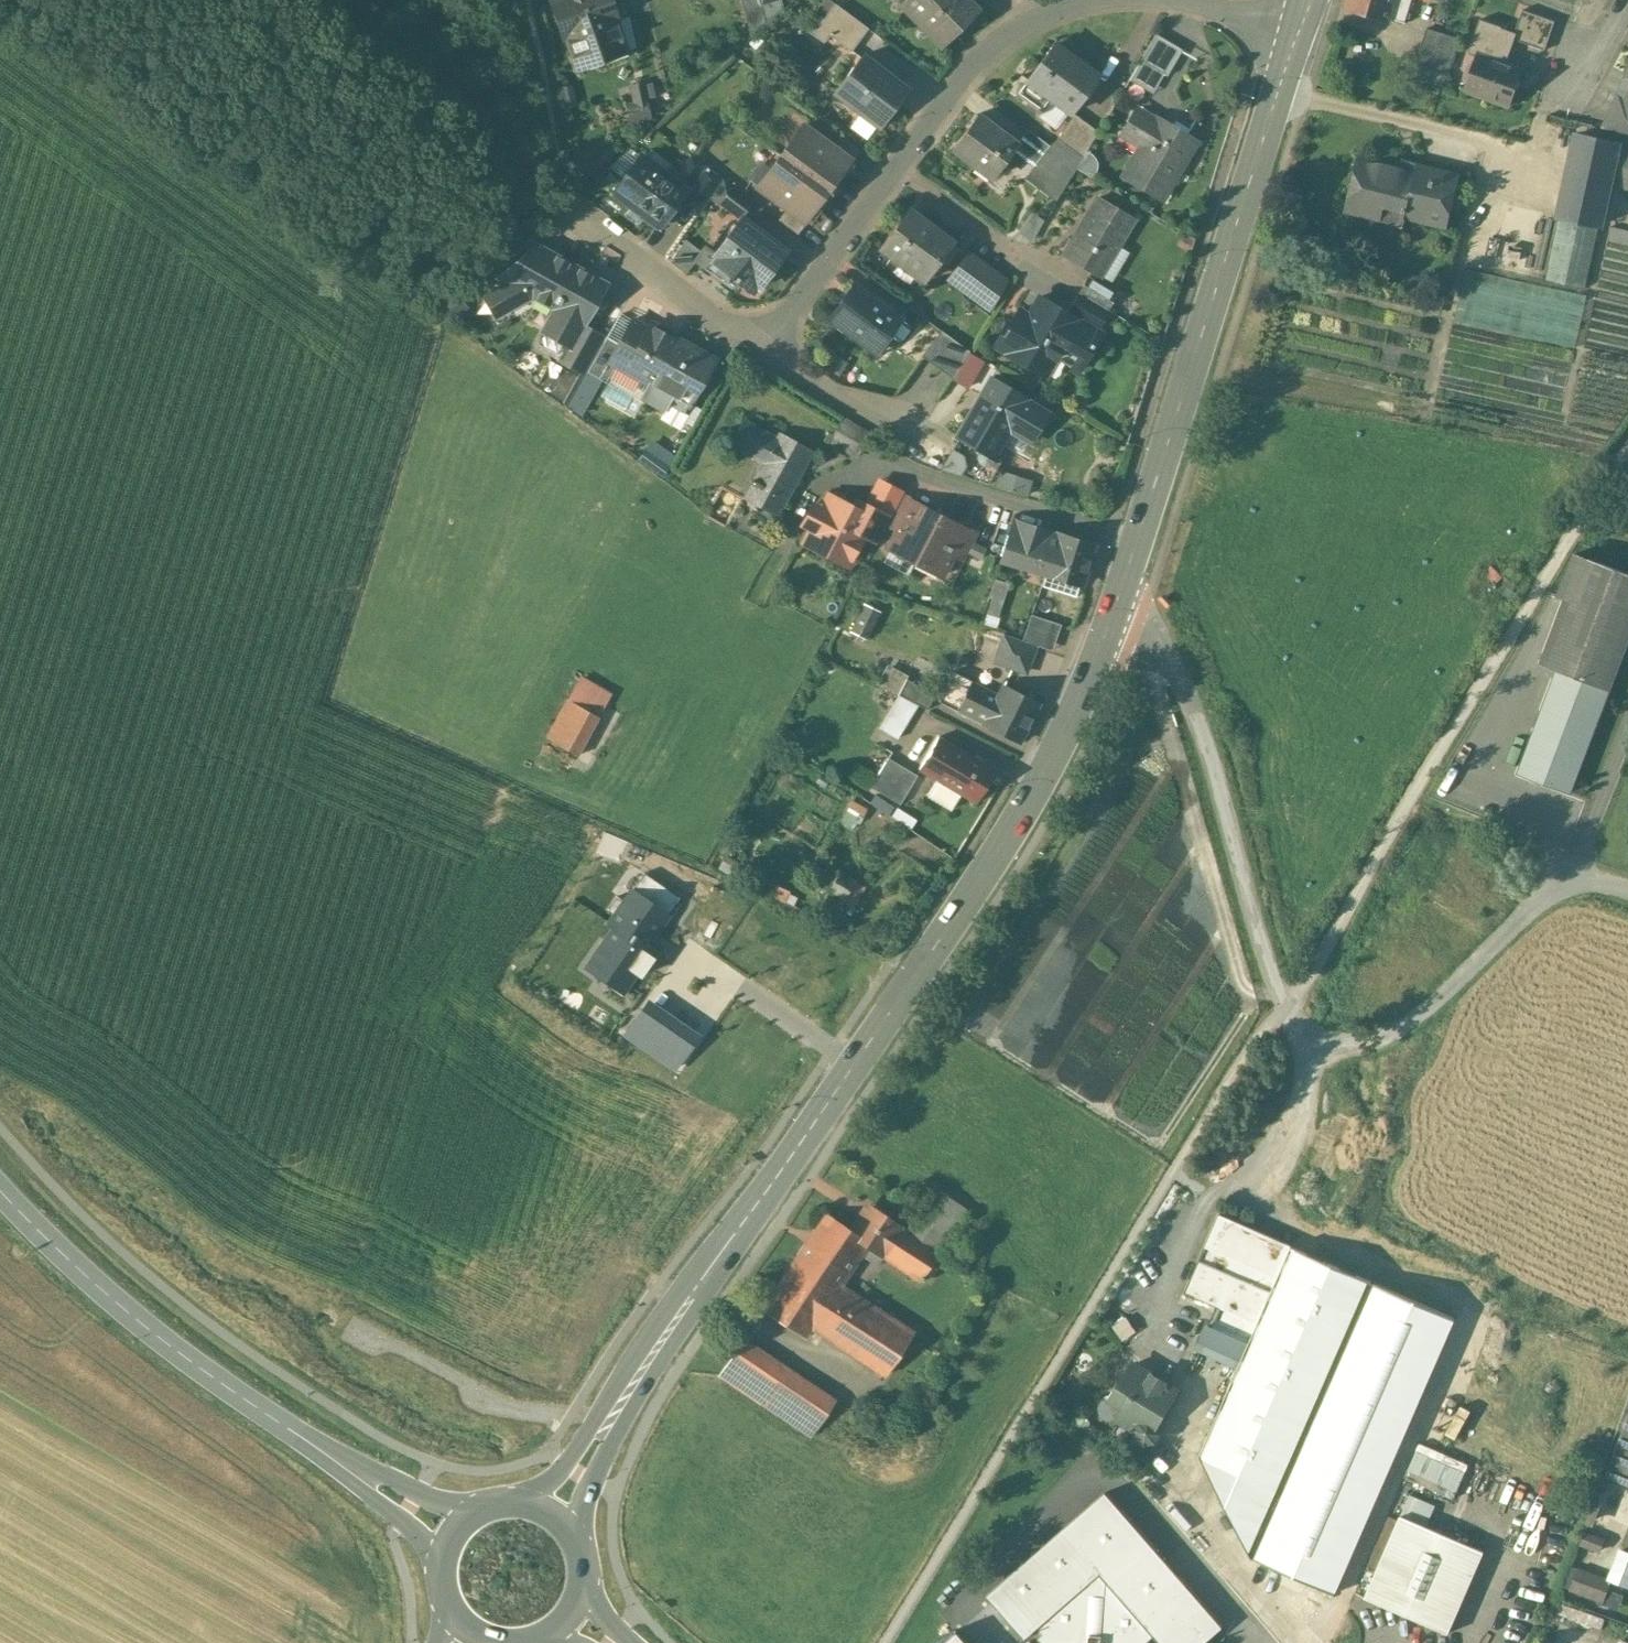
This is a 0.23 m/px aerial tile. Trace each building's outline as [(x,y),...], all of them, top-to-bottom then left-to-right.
[(564,37),(565,36),(572,55),(620,38),(614,21),(616,20),(609,0),(551,0),(564,37)] [(616,20),(628,16),(625,0),(609,0),(616,20)] [(743,13),(760,7),(758,0),(740,0),(743,13)] [(780,0),(758,0),(760,7),(765,24),(783,8),(780,0)] [(967,0),(903,0),(899,4),(940,46),(977,10),(967,0)] [(1344,8),(1388,22),(1389,18),(1397,21),(1401,7),(1393,4),(1394,0),(1347,0),(1344,8)] [(867,28),(833,3),(821,20),(829,26),(825,33),(850,51),(867,28)] [(760,7),(743,13),(750,37),(765,24),(760,7)] [(1554,21),(1521,10),(1513,32),(1515,33),(1513,39),(1544,50),(1554,21)] [(1501,27),(1479,19),(1467,52),(1476,55),(1476,54),(1505,64),(1513,39),(1515,33),(1513,32),(1500,28),(1501,27)] [(1458,38),(1426,28),(1414,64),(1446,74),(1458,38)] [(1181,49),(1154,34),(1139,60),(1165,76),(1181,49)] [(1068,55),(1052,44),(1026,79),(1025,80),(1049,98),(1069,113),(1095,77),(1067,57),(1068,55)] [(1505,64),(1476,54),(1476,55),(1464,90),(1508,106),(1521,70),(1505,64)] [(861,55),(833,92),(851,106),(852,104),(877,123),(876,125),(878,126),(905,89),(861,55)] [(1049,98),(1025,80),(1026,79),(1020,75),(1009,90),(1036,109),(1034,112),(1037,115),(1049,98)] [(1624,107),(1617,104),(1614,112),(1627,118),(1627,97),(1624,107)] [(646,101),(627,105),(630,120),(649,116),(646,101)] [(877,123),(852,104),(851,106),(860,112),(850,125),(866,138),(876,125),(877,123)] [(1000,109),(992,121),(1017,138),(1025,126),(1000,109)] [(1194,141),(1158,120),(1157,123),(1136,111),(1120,138),(1141,150),(1125,177),(1161,198),(1194,141)] [(1614,112),(1606,128),(1627,133),(1627,118),(1614,112)] [(1075,114),(1058,138),(1048,146),(1076,167),(1082,157),(1098,132),(1075,114)] [(1015,144),(976,115),(951,149),(990,178),(1015,144)] [(801,125),(756,185),(786,207),(803,220),(804,219),(813,206),(816,208),(840,176),(837,174),(846,161),(847,159),(831,147),(801,125)] [(1606,128),(1603,141),(1618,144),(1618,145),(1627,148),(1627,133),(1606,128)] [(859,150),(840,135),(831,147),(847,159),(846,161),(849,163),(859,150)] [(1603,141),(1575,135),(1557,216),(1558,216),(1599,225),(1600,225),(1609,185),(1618,145),(1618,144),(1603,141)] [(1618,145),(1609,185),(1627,189),(1627,148),(1618,145)] [(1048,146),(1025,178),(1055,201),(1076,167),(1048,146)] [(674,181),(639,155),(612,192),(630,205),(631,204),(658,224),(657,225),(658,226),(685,191),(686,189),(674,181)] [(692,156),(674,181),(686,189),(685,191),(689,194),(708,168),(692,156)] [(1414,172),(1359,158),(1347,210),(1399,222),(1398,226),(1402,228),(1405,216),(1424,221),(1430,195),(1449,199),(1455,175),(1415,165),(1414,172)] [(708,168),(689,194),(703,205),(709,197),(722,178),(708,168)] [(745,195),(722,178),(709,197),(731,214),(745,195)] [(1096,198),(1063,255),(1098,276),(1132,219),(1096,198)] [(803,220),(786,207),(777,219),(797,234),(806,221),(804,219),(803,220)] [(951,242),(907,209),(879,247),(923,280),(951,242)] [(1599,225),(1558,216),(1544,280),(1585,289),(1599,225)] [(756,230),(740,218),(712,255),(757,288),(784,251),(783,250),(782,252),(755,232),(756,230)] [(1610,226),(1607,240),(1627,245),(1627,230),(1610,226)] [(536,301),(547,307),(572,265),(537,244),(494,284),(495,285),(477,295),(495,325),(536,301)] [(992,272),(969,255),(950,281),(973,298),(992,272)] [(604,284),(572,265),(547,307),(558,312),(546,333),(568,345),(579,326),(581,322),(582,323),(604,284)] [(1115,294),(1087,277),(1078,292),(1106,309),(1115,294)] [(900,317),(853,282),(827,318),(873,352),(900,317)] [(1106,309),(1078,292),(1069,307),(1097,324),(1106,309)] [(1044,375),(1054,356),(1078,369),(1099,332),(1038,297),(1029,313),(1017,307),(995,347),(1044,375)] [(647,328),(632,319),(618,344),(608,361),(614,365),(648,384),(674,337),(650,323),(647,328)] [(599,337),(579,326),(568,345),(570,346),(562,361),(583,373),(599,337)] [(940,330),(921,356),(952,378),(968,351),(940,330)] [(606,337),(586,371),(599,379),(607,376),(614,365),(608,361),(618,344),(606,337)] [(713,358),(674,337),(648,384),(687,405),(713,358)] [(990,379),(957,436),(958,437),(991,456),(992,455),(1007,428),(1029,440),(1045,413),(1023,400),(1024,399),(990,379)] [(868,433),(842,418),(828,442),(854,457),(868,433)] [(776,439),(742,421),(730,443),(764,462),(776,439)] [(764,462),(754,481),(750,479),(749,483),(759,488),(762,489),(755,502),(775,513),(809,451),(779,434),(776,439),(764,462)] [(991,456),(958,437),(939,469),(986,484),(1000,460),(992,455),(991,456)] [(651,439),(640,458),(664,471),(675,453),(651,439)] [(996,483),(1026,494),(1031,478),(1001,468),(996,483)] [(888,518),(886,523),(899,530),(914,503),(915,503),(916,501),(901,493),(888,518)] [(856,501),(852,508),(828,495),(821,509),(817,507),(807,526),(811,528),(804,541),(847,564),(862,534),(876,541),(886,523),(888,518),(856,501)] [(899,530),(890,548),(888,547),(887,549),(913,562),(938,515),(915,503),(914,503),(899,530)] [(961,527),(938,515),(913,562),(940,576),(941,575),(939,574),(949,554),(949,553),(962,528),(961,527)] [(1055,535),(1012,521),(1000,560),(1044,573),(1044,574),(1045,574),(1056,533),(1055,535)] [(962,528),(949,553),(963,561),(977,533),(962,525),(961,527),(962,528)] [(1093,545),(1057,533),(1056,533),(1045,574),(1080,585),(1093,545)] [(1597,562),(1597,564),(1574,556),(1575,554),(1574,553),(1558,596),(1565,598),(1541,662),(1557,669),(1557,668),(1608,687),(1627,636),(1627,574),(1597,562)] [(997,624),(1002,588),(992,586),(987,623),(997,624)] [(848,628),(866,637),(880,610),(862,601),(848,628)] [(1033,646),(1003,636),(994,661),(1024,672),(1033,646)] [(1608,687),(1557,668),(1557,669),(1517,773),(1569,793),(1608,687)] [(1037,703),(1002,685),(998,695),(952,672),(938,700),(938,701),(956,709),(956,710),(983,724),(983,725),(1018,742),(1037,703)] [(905,679),(897,695),(926,710),(934,693),(905,679)] [(598,717),(568,700),(547,738),(577,755),(598,717)] [(993,770),(937,737),(919,769),(937,780),(960,793),(975,802),(993,770)] [(916,775),(887,758),(870,787),(899,804),(916,775)] [(960,793),(937,780),(928,795),(951,809),(960,793)] [(855,881),(840,872),(829,891),(843,900),(855,881)] [(679,898),(644,873),(583,968),(622,997),(655,950),(652,943),(670,917),(669,912),(679,898)] [(702,1042),(637,999),(615,1033),(679,1077),(702,1042)] [(966,1209),(933,1187),(904,1232),(898,1227),(880,1254),(919,1280),(919,1279),(922,1280),(923,1278),(921,1276),(966,1209)] [(825,1215),(762,1309),(803,1337),(810,1327),(810,1326),(839,1285),(848,1272),(847,1272),(866,1244),(880,1254),(879,1254),(880,1254),(898,1227),(899,1226),(871,1208),(863,1221),(858,1217),(849,1231),(825,1215)] [(1373,1282),(1218,1214),(1184,1291),(1220,1306),(1201,1347),(1238,1365),(1199,1454),(1251,1558),(1253,1557),(1373,1282)] [(1454,1316),(1373,1282),(1253,1557),(1337,1593),(1454,1316)] [(913,1333),(839,1285),(810,1326),(885,1375),(913,1333)] [(765,1354),(742,1339),(719,1374),(742,1389),(765,1354)] [(834,1401),(765,1354),(742,1389),(811,1436),(834,1401)] [(1132,1364),(1111,1399),(1104,1400),(1100,1407),(1102,1414),(1108,1418),(1115,1416),(1135,1429),(1138,1437),(1144,1441),(1152,1439),(1156,1433),(1154,1424),(1175,1390),(1132,1364)] [(1606,1477),(1627,1486),(1627,1417),(1606,1477)] [(1406,1469),(1455,1491),(1468,1461),(1419,1439),(1406,1469)] [(1104,1492),(986,1595),(1024,1639),(1036,1628),(1042,1634),(1037,1638),(1042,1642),(1148,1642),(1146,1641),(1153,1636),(1159,1642),(1203,1642),(1222,1627),(1104,1492)] [(1434,1506),(1409,1495),(1400,1515),(1425,1526),(1434,1506)] [(1594,1498),(1584,1522),(1592,1525),(1601,1500),(1594,1498)] [(1425,1526),(1400,1515),(1364,1597),(1447,1633),(1482,1551),(1425,1526)] [(1605,1539),(1584,1530),(1579,1544),(1599,1552),(1605,1539)] [(1570,1566),(1563,1586),(1569,1588),(1577,1568),(1570,1566)] [(1600,1577),(1577,1568),(1569,1588),(1593,1597),(1600,1577)] [(1603,1601),(1617,1605),(1621,1592),(1607,1588),(1603,1601)] [(952,1630),(937,1642),(963,1642),(952,1630)]
